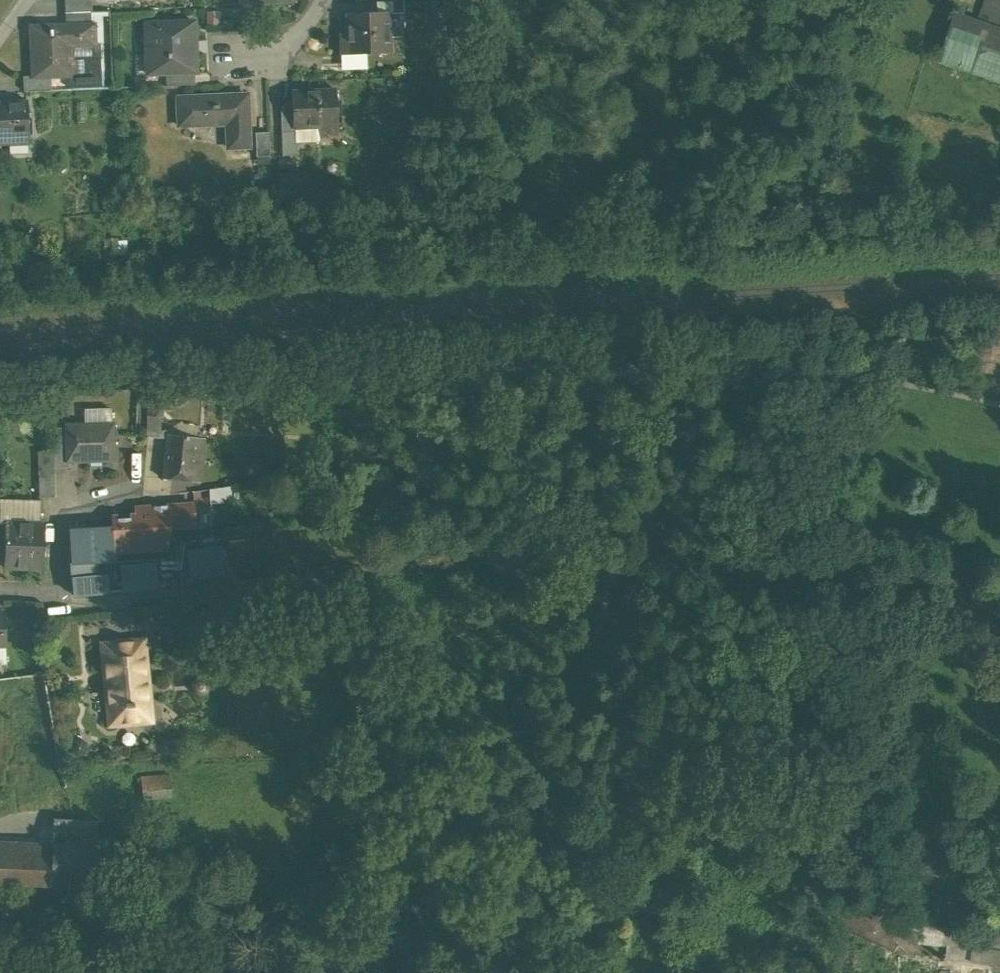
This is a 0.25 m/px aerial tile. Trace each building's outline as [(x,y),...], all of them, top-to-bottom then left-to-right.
[(65,14),(90,13),(91,13),(90,0),(65,0),(65,14)] [(978,24),(999,31),(999,0),(987,0),(978,24)] [(90,13),(65,14),(66,26),(91,25),(90,13)] [(388,13),(347,14),(347,34),(342,34),(342,54),(389,54),(388,13)] [(958,17),(942,64),(999,84),(999,31),(978,24),(958,17)] [(193,22),(146,23),(147,76),(166,75),(192,74),(195,74),(193,22)] [(66,26),(36,27),(36,51),(31,51),(32,78),(32,79),(49,78),(71,77),(72,77),(71,46),(95,45),(94,25),(91,25),(66,26)] [(95,45),(71,46),(72,77),(71,77),(71,91),(107,89),(105,45),(95,45)] [(192,74),(166,75),(166,87),(192,86),(192,74)] [(49,78),(32,79),(32,78),(23,78),(24,92),(49,91),(49,78)] [(335,90),(291,92),(292,110),(293,127),(294,127),(320,125),(320,124),(336,124),(335,90)] [(245,96),(177,99),(178,127),(226,124),(227,149),(248,148),(245,96)] [(0,108),(0,140),(28,139),(27,105),(5,106),(5,108),(0,108)] [(292,110),(280,110),(281,132),(294,132),(294,127),(293,127),(292,110)] [(294,132),(281,132),(282,157),(295,156),(294,132)] [(269,134),(255,134),(255,158),(270,157),(269,134)] [(167,395),(149,394),(148,417),(161,417),(162,411),(169,411),(169,402),(166,402),(167,395)] [(161,417),(148,417),(147,438),(160,438),(161,417)] [(112,424),(66,426),(66,428),(67,461),(69,461),(113,460),(112,424)] [(67,461),(66,428),(53,428),(53,452),(54,469),(69,469),(69,461),(67,461)] [(203,439),(168,435),(162,479),(198,483),(203,439)] [(53,452),(37,453),(38,498),(54,498),(53,469),(54,469),(53,452)] [(229,487),(210,490),(211,504),(231,503),(229,487)] [(5,525),(39,525),(40,503),(0,502),(0,525),(5,525)] [(194,505),(134,509),(135,517),(111,518),(111,528),(113,551),(165,547),(166,539),(167,527),(195,526),(194,505)] [(39,525),(5,525),(4,568),(42,569),(43,526),(39,525)] [(111,528),(69,530),(71,565),(113,562),(113,551),(111,528)] [(220,547),(189,550),(193,579),(224,575),(220,547)] [(155,562),(120,566),(123,591),(157,588),(155,562)] [(73,578),(74,596),(106,593),(104,575),(73,578)] [(143,641),(103,645),(110,725),(150,721),(143,641)] [(19,678),(23,689),(0,693),(0,736),(21,730),(32,738),(48,791),(47,792),(48,793),(66,787),(60,767),(43,674),(19,678)] [(0,679),(0,693),(23,689),(19,678),(18,677),(0,679)] [(170,777),(141,779),(143,801),(172,799),(170,777)] [(98,824),(54,822),(53,844),(97,846),(98,824)] [(97,846),(53,844),(52,857),(51,886),(95,888),(97,846)] [(0,855),(0,884),(51,886),(52,857),(0,855)] [(913,924),(911,940),(999,951),(999,934),(913,924)]
